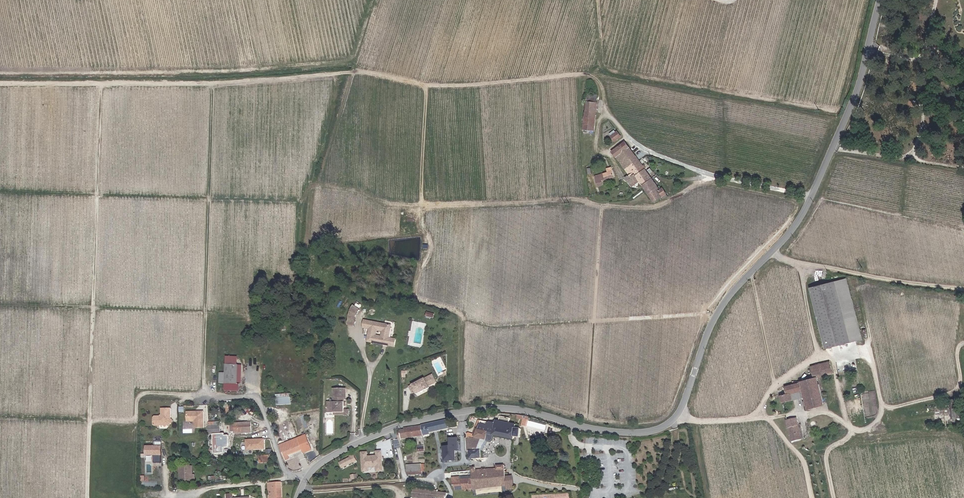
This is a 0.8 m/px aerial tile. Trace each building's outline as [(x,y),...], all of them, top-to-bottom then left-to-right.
[(590,95),(587,113),(597,113),(600,96),(590,95)] [(595,131),(597,118),(587,117),(585,130),(595,131)] [(616,141),(623,136),(616,128),(610,134),(616,141)] [(619,159),(626,153),(632,149),(627,143),(615,153),(619,159)] [(636,173),(645,167),(632,149),(626,153),(630,158),(632,160),(629,163),(629,164),(635,172),(636,173)] [(655,188),(658,185),(645,167),(636,173),(635,172),(629,164),(629,163),(632,160),(630,158),(626,153),(619,159),(626,169),(621,173),(627,182),(631,179),(632,180),(633,179),(637,183),(639,181),(640,182),(642,180),(645,178),(646,180),(649,183),(650,182),(651,182),(651,183),(652,185),(655,187),(655,188)] [(615,172),(598,178),(599,184),(617,178),(615,172)] [(642,180),(640,182),(648,193),(653,189),(655,188),(655,187),(652,185),(651,183),(651,182),(650,182),(649,183),(646,180),(645,178),(642,180)] [(653,189),(648,193),(649,193),(650,195),(660,187),(660,186),(658,185),(655,188),(653,189)] [(663,190),(660,187),(650,195),(656,203),(668,194),(664,190),(663,190)] [(844,279),(841,280),(806,290),(825,350),(849,343),(862,340),(845,281),(844,279)] [(349,325),(356,326),(358,306),(351,305),(349,325)] [(391,339),(393,327),(367,323),(366,329),(372,330),(369,343),(397,347),(398,340),(391,339)] [(224,364),(224,365),(224,391),(238,391),(239,383),(236,383),(236,381),(240,381),(240,377),(236,377),(237,365),(224,364)] [(782,405),(791,403),(791,401),(789,396),(802,392),(803,398),(804,400),(805,403),(802,404),(803,407),(805,406),(807,411),(822,406),(816,380),(832,376),(829,365),(811,369),(814,381),(800,385),(785,389),(787,396),(780,398),(782,405)] [(414,393),(416,396),(418,398),(431,392),(430,391),(434,388),(429,380),(410,391),(412,395),(414,393)] [(340,390),(340,399),(337,399),(337,403),(330,403),(330,413),(337,413),(347,414),(347,411),(348,399),(349,399),(350,391),(340,390)] [(791,401),(791,403),(804,400),(803,398),(802,392),(789,396),(791,401)] [(287,409),(287,399),(273,399),(274,409),(287,409)] [(949,401),(951,421),(962,419),(960,400),(949,401)] [(157,419),(157,423),(177,423),(175,422),(175,412),(167,412),(166,419),(157,419)] [(197,413),(189,414),(190,423),(197,423),(198,429),(207,429),(206,412),(201,413),(201,414),(199,415),(197,413)] [(518,415),(517,418),(522,418),(522,425),(528,425),(529,415),(518,415)] [(222,422),(210,423),(211,434),(223,433),(222,422)] [(441,424),(442,431),(449,430),(449,422),(441,424)] [(515,439),(517,431),(518,425),(499,422),(498,428),(483,426),(477,441),(486,442),(492,443),(494,436),(515,440),(515,439)] [(791,444),(800,442),(796,427),(795,422),(786,424),(791,444)] [(238,424),(239,434),(252,432),(250,423),(238,424)] [(402,440),(403,440),(423,437),(423,439),(426,439),(425,433),(424,427),(418,428),(418,429),(408,431),(401,434),(402,440)] [(215,453),(224,453),(224,446),(228,446),(228,435),(220,435),(215,435),(215,453)] [(446,444),(446,458),(448,458),(456,457),(457,449),(459,449),(459,438),(452,437),(452,445),(450,445),(446,444)] [(247,449),(266,450),(266,438),(247,438),(247,449)] [(293,447),(291,445),(282,449),(289,464),(293,462),(291,459),(303,453),(305,458),(312,454),(305,439),(294,444),(295,446),(293,447)] [(477,441),(472,452),(482,452),(486,442),(477,441)] [(147,445),(147,455),(155,455),(155,462),(163,462),(163,445),(147,445)] [(369,451),(362,451),(363,472),(377,471),(377,472),(385,471),(383,450),(377,450),(377,454),(369,455),(369,451)] [(355,454),(339,462),(343,468),(358,460),(355,454)] [(424,473),(423,466),(410,468),(411,474),(424,473)] [(476,467),(472,467),(473,478),(458,479),(458,484),(455,484),(455,489),(473,488),(473,489),(513,486),(512,480),(506,478),(506,471),(476,472),(476,467)] [(194,468),(182,468),(182,477),(192,477),(192,481),(196,481),(196,477),(194,477),(194,468)] [(284,485),(270,486),(270,497),(284,497),(284,485)] [(425,490),(416,489),(415,497),(417,497),(424,497),(425,490)]
